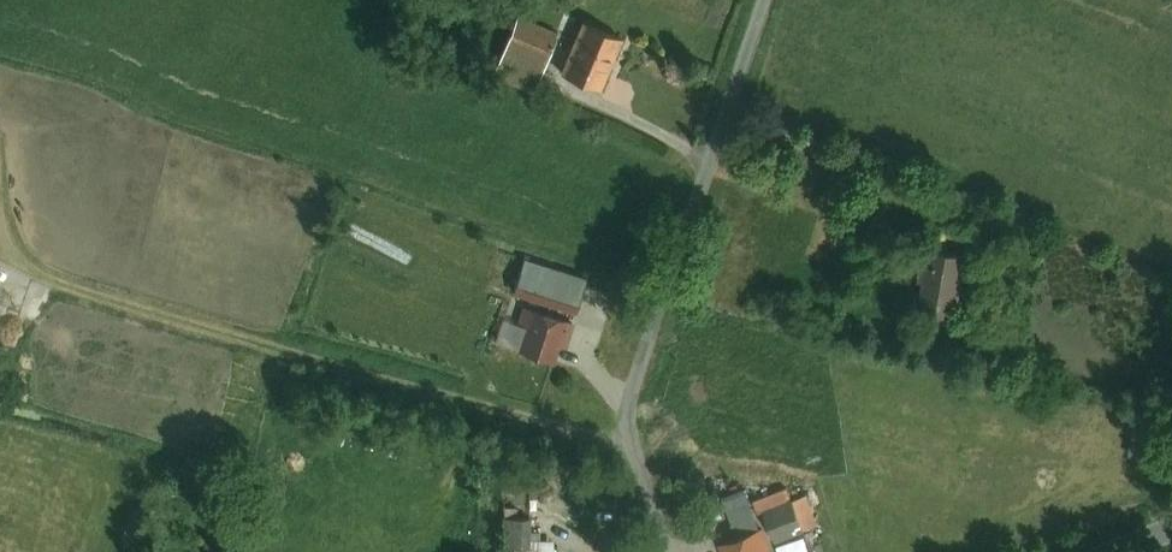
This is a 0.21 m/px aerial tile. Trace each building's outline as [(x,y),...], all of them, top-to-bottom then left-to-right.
[(546,37),(510,23),(492,69),(528,83),(546,37)] [(591,91),(614,42),(581,26),(558,75),(591,91)] [(962,258),(924,250),(913,304),(951,312),(962,258)] [(564,275),(543,265),(529,295),(551,305),(564,275)] [(559,322),(523,316),(516,352),(552,359),(559,322)] [(525,513),(539,513),(539,483),(525,482),(525,513)] [(795,496),(763,509),(774,536),(805,523),(795,496)] [(547,520),(495,520),(495,550),(547,550),(547,520)] [(750,532),(715,547),(718,551),(758,551),(750,532)]
